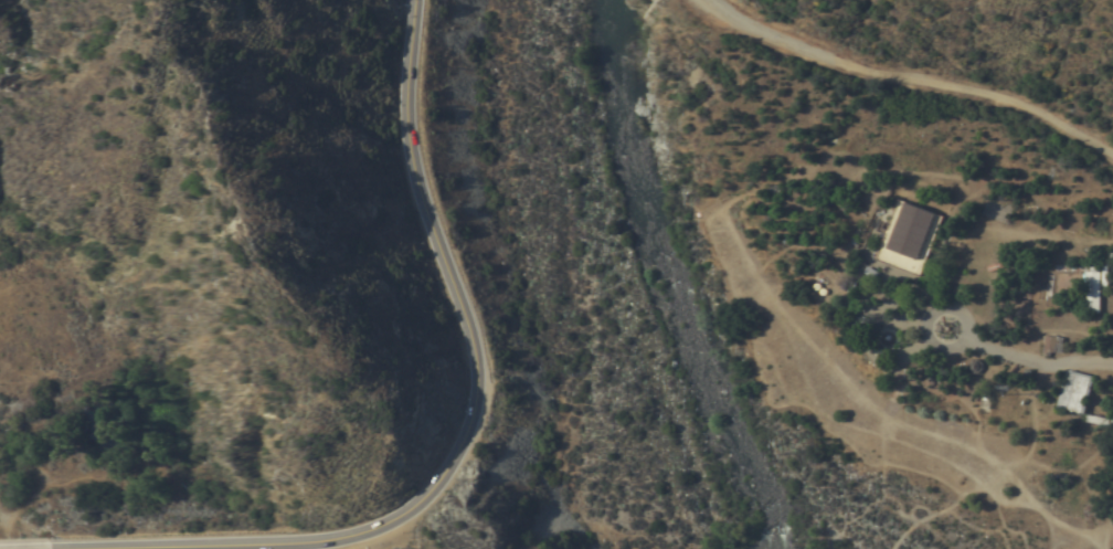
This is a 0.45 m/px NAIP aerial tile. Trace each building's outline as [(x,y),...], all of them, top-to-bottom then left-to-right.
[(899,199),(943,215),(921,275),(877,258),(899,199)] [(1041,272),(1053,273),(1054,262),(1092,263),(1091,271),(1102,271),(1101,312),(1083,312),(1083,274),(1059,273),(1053,310),(1037,308),(1041,272)] [(979,358),(984,362),(984,369),(979,372),(973,372),(971,368),(969,362),(974,358),(979,358)] [(1069,371),(1068,370),(1073,369),(1073,370),(1095,376),(1085,413),(1059,407),(1067,372),(1069,371)] [(982,411),(982,393),(992,394),(990,411),(982,411)] [(1088,414),(1112,419),(1112,426),(1086,421),(1088,414)]
